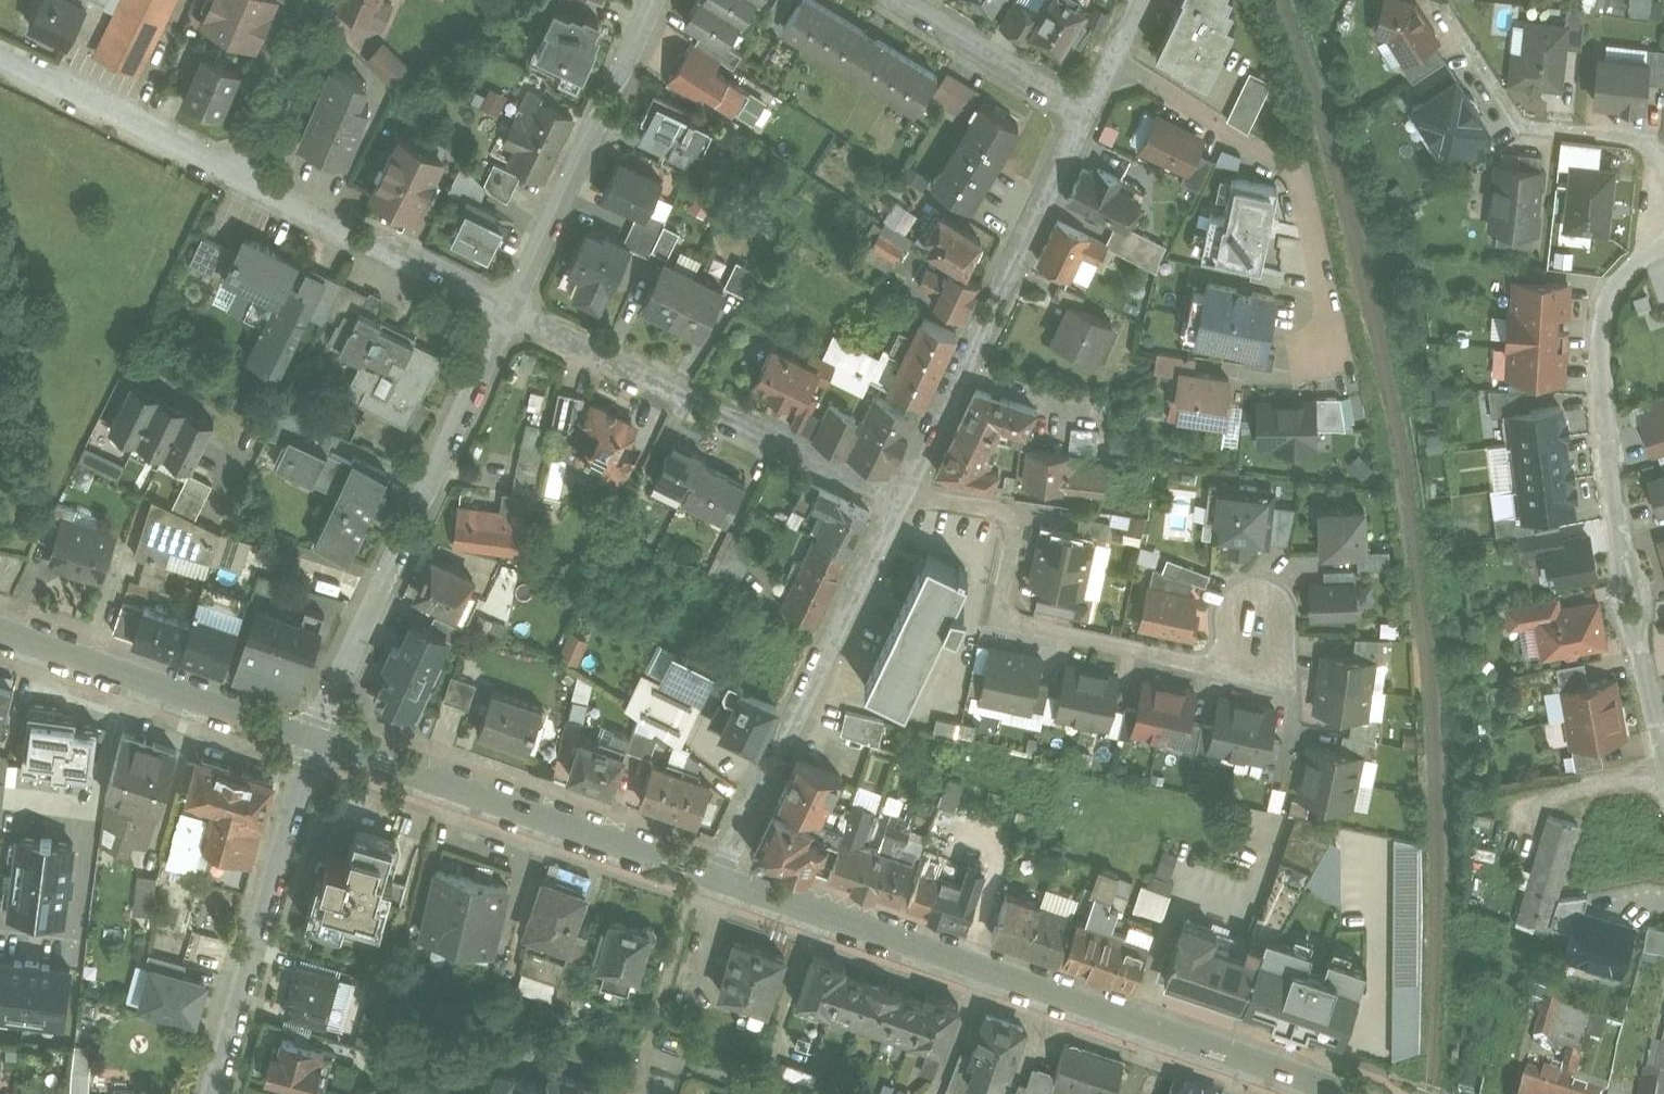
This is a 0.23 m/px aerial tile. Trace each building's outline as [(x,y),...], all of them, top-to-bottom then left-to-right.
[(79,0),(41,0),(31,20),(32,20),(31,23),(32,23),(33,20),(50,28),(48,31),(49,32),(50,30),(71,40),(79,22),(78,21),(86,5),(87,6),(88,5),(85,3),(79,0)] [(119,10),(99,50),(139,70),(174,0),(123,0),(119,10)] [(107,4),(119,10),(123,0),(108,0),(107,4)] [(204,23),(257,46),(277,0),(214,0),(204,23)] [(338,7),(382,27),(392,3),(384,0),(341,0),(338,7)] [(584,8),(588,0),(566,0),(584,8)] [(686,19),(726,45),(741,21),(743,23),(758,0),(698,0),(686,19)] [(879,40),(879,39),(867,31),(866,32),(812,0),(805,0),(787,31),(918,109),(938,75),(879,40)] [(1042,14),(1020,0),(1015,0),(1001,22),(1031,40),(1036,33),(1047,40),(1045,44),(1058,51),(1060,48),(1062,49),(1068,38),(1071,40),(1078,28),(1076,26),(1087,8),(1076,1),(1076,0),(1051,0),(1042,14)] [(1158,50),(1188,64),(1185,68),(1208,79),(1234,23),(1227,20),(1234,5),(1228,2),(1229,0),(1181,0),(1158,50)] [(1414,3),(1404,0),(1385,0),(1376,29),(1391,34),(1406,58),(1407,59),(1434,41),(1437,39),(1414,3)] [(1593,10),(1607,11),(1610,0),(1596,0),(1593,10)] [(1629,6),(1623,5),(1622,13),(1650,16),(1652,0),(1629,0),(1629,6)] [(574,13),(557,5),(549,23),(550,24),(538,49),(566,61),(559,75),(579,84),(599,41),(595,39),(600,30),(595,28),(600,18),(588,12),(586,15),(575,10),(574,13)] [(1586,9),(1568,7),(1566,26),(1567,26),(1565,46),(1582,48),(1586,9)] [(1566,26),(1529,22),(1525,56),(1515,54),(1513,74),(1516,81),(1527,82),(1531,87),(1537,88),(1543,84),(1560,86),(1565,46),(1567,26),(1566,26)] [(695,40),(668,81),(696,99),(703,88),(717,97),(730,78),(715,68),(722,57),(695,40)] [(1434,41),(1407,59),(1406,58),(1401,62),(1413,80),(1445,58),(1434,41)] [(412,71),(384,44),(369,60),(397,86),(412,71)] [(1649,46),(1648,59),(1649,59),(1646,81),(1663,83),(1663,48),(1649,46)] [(242,70),(205,54),(186,99),(222,114),(242,70)] [(1632,60),(1600,56),(1595,99),(1628,103),(1627,105),(1643,107),(1646,81),(1649,59),(1648,59),(1632,58),(1632,60)] [(1445,58),(1413,80),(1424,98),(1456,77),(1457,78),(1458,78),(1445,58)] [(334,65),(302,141),(345,160),(368,105),(356,100),(365,78),(334,65)] [(1252,69),(1228,118),(1249,131),(1273,80),(1252,69)] [(949,74),(936,95),(947,102),(960,81),(949,74)] [(1424,98),(1414,105),(1447,155),(1489,128),(1478,111),(1476,112),(1466,96),(1467,95),(1457,78),(1456,77),(1424,98)] [(746,88),(730,78),(717,97),(733,108),(746,88)] [(979,93),(960,81),(947,102),(966,114),(979,93)] [(502,112),(510,93),(494,86),(486,106),(502,112)] [(678,101),(673,99),(673,98),(666,95),(668,93),(656,87),(650,100),(644,102),(641,110),(640,110),(633,127),(635,133),(641,135),(640,137),(662,146),(657,158),(695,171),(696,167),(701,169),(704,160),(723,167),(727,155),(732,157),(736,148),(733,142),(700,127),(703,120),(690,114),(691,112),(686,110),(687,108),(677,103),(678,101)] [(573,116),(541,100),(543,95),(529,89),(515,117),(526,123),(524,129),(539,136),(538,138),(558,147),(573,116)] [(984,104),(976,118),(975,117),(942,169),(944,170),(936,182),(933,180),(933,181),(970,204),(1019,124),(983,102),(982,103),(984,104)] [(1180,126),(1158,115),(1142,147),(1187,168),(1189,169),(1198,150),(1202,141),(1178,129),(1180,126)] [(539,136),(524,129),(526,123),(515,117),(505,139),(517,144),(510,160),(544,177),(558,147),(538,138),(539,136)] [(444,158),(402,137),(396,148),(398,154),(392,166),(386,163),(386,164),(392,167),(386,179),(380,180),(373,193),(415,214),(428,189),(434,192),(434,191),(434,190),(438,183),(439,181),(433,178),(444,158)] [(1561,166),(1571,167),(1598,170),(1600,148),(1563,144),(1561,166)] [(1215,159),(1198,150),(1189,169),(1187,168),(1181,180),(1200,189),(1215,159)] [(1543,154),(1520,151),(1518,166),(1498,164),(1491,226),(1498,226),(1496,242),(1533,246),(1535,231),(1539,231),(1541,215),(1536,214),(1540,185),(1544,185),(1546,169),(1541,169),(1543,154)] [(1142,198),(1118,187),(1122,178),(1121,178),(1131,159),(1129,158),(1120,177),(1099,167),(1096,172),(1084,167),(1068,200),(1116,224),(1127,229),(1128,226),(1142,198)] [(663,179),(621,159),(605,194),(640,210),(647,213),(649,210),(663,179)] [(521,173),(496,161),(486,181),(491,189),(508,200),(521,173)] [(930,176),(909,163),(902,173),(923,187),(930,176)] [(1598,170),(1571,167),(1564,229),(1610,234),(1617,172),(1598,170)] [(485,184),(462,172),(456,185),(479,197),(485,184)] [(1278,188),(1233,179),(1226,218),(1212,216),(1204,259),(1254,268),(1263,270),(1278,188)] [(494,212),(467,199),(456,223),(469,228),(463,241),(488,253),(501,224),(491,219),(494,212)] [(668,219),(649,210),(647,213),(640,210),(635,220),(662,231),(666,223),(668,219)] [(958,221),(957,223),(942,213),(929,233),(933,237),(927,247),(965,271),(974,255),(980,255),(985,245),(982,239),(982,238),(970,230),(970,229),(958,221)] [(1107,243),(1059,219),(1039,259),(1072,275),(1082,253),(1099,261),(1107,245),(1108,243),(1107,243)] [(662,231),(635,220),(625,242),(632,246),(650,255),(654,248),(662,231)] [(910,236),(886,221),(883,227),(874,221),(863,239),(867,241),(859,253),(865,257),(865,256),(888,271),(910,236)] [(681,230),(666,223),(662,231),(654,248),(669,256),(681,230)] [(1167,246),(1128,226),(1127,229),(1116,224),(1112,233),(1160,258),(1167,246)] [(604,237),(588,229),(570,266),(587,274),(577,294),(600,305),(609,285),(613,286),(632,246),(625,242),(606,233),(604,237)] [(1160,258),(1112,233),(1107,243),(1108,243),(1107,245),(1158,271),(1160,258)] [(298,261),(271,247),(270,244),(266,245),(246,234),(237,252),(228,270),(226,274),(240,281),(257,289),(245,313),(244,314),(262,323),(261,325),(263,327),(249,356),(281,371),(310,313),(327,279),(325,278),(297,264),(298,261)] [(237,252),(204,236),(191,262),(213,273),(217,264),(228,270),(237,252)] [(666,259),(644,303),(675,318),(696,274),(666,259)] [(762,270),(738,259),(726,284),(746,294),(762,270)] [(1547,267),(1517,264),(1516,278),(1546,280),(1547,267)] [(942,275),(925,267),(918,285),(934,293),(942,275)] [(981,281),(946,267),(942,275),(934,293),(931,299),(965,315),(981,281)] [(1282,273),(1263,270),(1254,268),(1252,280),(1280,284),(1282,273)] [(344,281),(327,273),(325,278),(327,279),(310,313),(324,320),(328,314),(344,281)] [(725,288),(696,274),(675,318),(703,332),(725,288)] [(1546,280),(1516,278),(1514,307),(1510,307),(1507,346),(1512,346),(1510,375),(1540,377),(1563,378),(1566,334),(1556,334),(1557,311),(1567,312),(1569,281),(1546,280)] [(257,289),(240,281),(229,305),(245,313),(257,289)] [(1276,296),(1209,281),(1206,292),(1195,289),(1188,320),(1200,323),(1196,337),(1247,348),(1264,352),(1266,346),(1276,296)] [(1086,294),(1060,282),(1054,295),(1071,304),(1072,302),(1080,306),(1086,294)] [(357,287),(346,310),(357,316),(361,308),(363,308),(370,293),(357,287)] [(1080,306),(1072,302),(1071,304),(1054,339),(1095,359),(1113,322),(1080,306)] [(341,320),(339,319),(330,337),(351,347),(349,351),(366,359),(357,378),(376,388),(368,405),(369,406),(371,402),(387,410),(385,414),(407,425),(421,397),(423,398),(435,374),(437,375),(446,356),(415,340),(418,335),(363,308),(361,308),(357,316),(346,310),(341,320)] [(924,317),(915,334),(900,327),(889,350),(880,358),(870,378),(922,404),(956,333),(924,317)] [(878,358),(834,335),(826,353),(825,354),(870,378),(880,358),(878,357),(878,358)] [(806,361),(773,345),(755,382),(772,391),(771,394),(788,402),(789,399),(801,405),(808,393),(816,375),(826,356),(812,349),(806,361)] [(1264,352),(1247,348),(1244,363),(1273,368),(1277,349),(1266,346),(1264,352)] [(1195,356),(1159,350),(1156,366),(1176,370),(1193,372),(1193,371),(1195,356)] [(837,361),(826,356),(816,375),(827,381),(830,374),(837,361)] [(870,378),(837,361),(830,374),(863,391),(870,378)] [(1229,377),(1193,371),(1193,372),(1176,370),(1173,394),(1183,396),(1180,419),(1226,426),(1230,401),(1226,400),(1229,377)] [(1540,377),(1510,375),(1509,388),(1528,389),(1539,390),(1540,377)] [(133,381),(112,424),(140,438),(161,395),(133,381)] [(1509,388),(1489,387),(1492,414),(1504,413),(1504,411),(1530,408),(1528,389),(1509,388)] [(1037,408),(978,388),(958,429),(992,440),(1001,423),(1026,431),(1037,408)] [(585,395),(560,392),(552,428),(590,445),(584,457),(602,465),(599,473),(620,483),(632,458),(622,454),(623,451),(628,453),(630,453),(632,452),(634,450),(635,448),(635,446),(634,444),(634,442),(633,441),(629,439),(634,428),(633,425),(631,423),(628,422),(626,422),(624,422),(622,423),(621,426),(613,422),(617,414),(593,402),(592,405),(584,401),(585,395)] [(808,393),(801,405),(791,425),(803,431),(813,411),(819,399),(808,393)] [(917,414),(876,394),(859,429),(847,454),(889,474),(917,414)] [(188,408),(161,395),(140,438),(166,451),(188,408)] [(1646,401),(1651,415),(1663,410),(1663,395),(1646,401)] [(1341,396),(1314,397),(1314,401),(1316,401),(1316,428),(1335,428),(1346,429),(1341,396)] [(1314,401),(1259,402),(1260,442),(1278,441),(1278,448),(1314,448),(1314,441),(1316,441),(1316,428),(1316,401),(1314,401)] [(856,416),(830,403),(824,416),(814,436),(813,438),(847,454),(859,429),(852,426),(856,416)] [(1530,408),(1504,411),(1504,413),(1508,442),(1565,434),(1564,430),(1569,430),(1567,418),(1563,419),(1561,404),(1530,408)] [(319,423),(283,405),(273,424),(293,434),(310,442),(319,423)] [(215,421),(188,408),(166,451),(194,464),(215,421)] [(1643,418),(1653,448),(1663,445),(1663,410),(1651,415),(1643,418)] [(824,416),(813,411),(803,431),(814,436),(824,416)] [(1099,429),(1073,426),(1070,452),(1083,454),(1096,455),(1099,429)] [(958,429),(938,469),(942,470),(942,473),(943,475),(944,477),(946,478),(950,479),(953,478),(955,477),(956,475),(973,481),(973,480),(992,484),(999,469),(988,466),(993,456),(986,453),(992,440),(958,429)] [(310,442),(293,434),(279,463),(338,492),(352,462),(310,442)] [(1565,434),(1508,442),(1515,442),(1517,454),(1509,455),(1513,485),(1570,477),(1570,473),(1574,473),(1573,461),(1568,462),(1565,434)] [(1032,440),(1014,436),(1013,445),(1029,448),(1030,447),(1031,447),(1032,440)] [(694,450),(675,440),(656,479),(657,480),(658,479),(685,492),(683,497),(684,498),(705,455),(704,455),(702,457),(693,452),(694,450)] [(1031,447),(1030,447),(1029,448),(1026,481),(1103,490),(1106,463),(1082,460),(1083,454),(1070,452),(1031,447)] [(712,466),(703,463),(706,456),(705,455),(684,498),(710,511),(713,506),(729,513),(726,518),(728,518),(746,481),(713,464),(712,466)] [(1372,468),(1360,455),(1350,463),(1362,477),(1372,468)] [(338,492),(314,540),(345,555),(386,473),(355,457),(338,492)] [(544,465),(520,460),(515,483),(539,489),(544,465)] [(213,483),(190,472),(184,483),(207,495),(213,483)] [(1650,478),(1659,509),(1663,508),(1663,474),(1650,478)] [(1570,477),(1513,485),(1517,514),(1517,515),(1534,513),(1574,507),(1572,493),(1577,493),(1575,481),(1571,482),(1570,477)] [(821,485),(807,478),(795,503),(809,510),(814,500),(821,485)] [(207,495),(184,483),(179,494),(202,506),(207,495)] [(1241,487),(1210,483),(1206,520),(1217,521),(1215,537),(1233,539),(1232,546),(1248,548),(1249,541),(1267,543),(1268,537),(1272,506),(1273,491),(1257,489),(1257,485),(1241,484),(1241,487)] [(873,510),(821,485),(814,500),(832,509),(820,534),(853,550),(873,510)] [(499,511),(455,502),(447,541),(514,554),(526,495),(504,490),(499,511)] [(202,506),(179,494),(173,506),(196,517),(202,506)] [(173,506),(156,498),(136,555),(147,559),(165,565),(171,549),(210,562),(221,529),(196,517),(173,506)] [(77,507),(59,501),(43,536),(57,543),(65,519),(73,521),(77,507)] [(1295,508),(1272,506),(1268,537),(1289,539),(1295,508)] [(1365,507),(1322,509),(1323,551),(1358,550),(1366,550),(1366,549),(1365,507)] [(1517,514),(1495,517),(1498,537),(1522,533),(1536,530),(1534,513),(1517,515),(1517,514)] [(1111,520),(1081,514),(1076,535),(1093,538),(1093,540),(1106,542),(1111,520)] [(73,521),(65,519),(57,543),(52,560),(101,576),(114,535),(73,521)] [(1536,530),(1522,533),(1526,554),(1547,550),(1546,543),(1563,540),(1560,526),(1536,530)] [(1076,535),(1045,528),(1039,556),(1087,566),(1093,540),(1093,538),(1076,535)] [(252,540),(221,529),(210,562),(222,566),(224,561),(243,566),(252,540)] [(759,543),(736,531),(714,577),(736,588),(759,543)] [(1563,540),(1546,543),(1547,550),(1549,562),(1556,561),(1560,581),(1597,574),(1590,535),(1563,540)] [(816,538),(784,605),(819,622),(851,555),(816,538)] [(1389,548),(1366,549),(1366,550),(1358,550),(1359,567),(1391,566),(1389,548)] [(930,553),(868,683),(909,702),(948,619),(955,622),(964,603),(957,601),(970,573),(965,570),(966,567),(963,565),(961,568),(930,553)] [(1087,566),(1039,556),(1033,583),(1055,588),(1081,594),(1082,593),(1087,566)] [(447,563),(434,557),(433,560),(429,558),(423,572),(427,574),(420,588),(422,594),(469,616),(480,593),(467,588),(474,575),(459,568),(460,566),(448,561),(447,563)] [(165,565),(147,559),(139,581),(162,589),(170,566),(165,565)] [(1211,573),(1182,562),(1178,574),(1206,585),(1211,573)] [(1193,580),(1154,565),(1150,586),(1190,595),(1193,580)] [(1355,567),(1324,569),(1325,583),(1355,582),(1355,567)] [(499,570),(484,612),(505,619),(520,578),(499,570)] [(139,581),(132,579),(128,589),(145,596),(150,585),(139,581)] [(1325,583),(1312,583),(1313,615),(1356,614),(1355,582),(1325,583)] [(246,598),(203,583),(190,622),(180,653),(224,668),(246,598)] [(1190,595),(1150,586),(1146,604),(1149,609),(1145,626),(1191,636),(1196,613),(1193,612),(1196,596),(1190,595)] [(1094,595),(1082,593),(1081,594),(1055,588),(1052,600),(1038,597),(1038,598),(1076,606),(1074,615),(1089,619),(1094,595)] [(1558,595),(1507,605),(1511,626),(1538,621),(1537,613),(1561,609),(1558,595)] [(1076,606),(1038,598),(1036,607),(1074,615),(1076,606)] [(155,608),(143,604),(142,608),(124,602),(115,630),(180,653),(190,622),(166,613),(168,609),(157,604),(155,608)] [(1561,609),(1537,613),(1538,621),(1544,654),(1564,650),(1569,654),(1576,652),(1579,647),(1605,642),(1598,602),(1561,609)] [(300,621),(258,608),(236,673),(299,695),(327,613),(306,606),(300,621)] [(464,625),(436,612),(430,626),(448,635),(447,636),(460,641),(464,625)] [(401,647),(394,644),(387,661),(394,664),(379,697),(419,716),(434,682),(431,680),(440,660),(436,659),(447,636),(448,635),(430,626),(415,619),(401,647)] [(587,641),(570,634),(561,656),(578,663),(587,641)] [(1390,637),(1364,636),(1361,658),(1374,660),(1387,662),(1390,637)] [(1017,652),(992,646),(987,670),(981,697),(1006,702),(1017,652)] [(715,670),(676,650),(663,677),(702,696),(708,685),(715,671),(715,670)] [(1043,657),(1017,652),(1006,702),(1032,708),(1038,681),(1043,657)] [(1361,658),(1325,653),(1321,680),(1370,687),(1374,660),(1361,658)] [(1585,660),(1557,665),(1562,689),(1589,684),(1585,660)] [(1094,668),(1068,663),(1061,696),(1057,714),(1083,719),(1094,668)] [(987,670),(974,667),(968,694),(981,697),(987,670)] [(1119,674),(1094,668),(1083,719),(1108,725),(1112,707),(1119,674)] [(745,685),(715,671),(708,685),(724,692),(726,698),(735,702),(742,688),(743,688),(745,685)] [(477,682),(453,673),(445,698),(469,707),(477,682)] [(700,703),(644,675),(635,694),(636,695),(629,708),(680,744),(700,703)] [(1170,685),(1145,679),(1138,708),(1134,730),(1135,730),(1159,736),(1170,685)] [(1589,684),(1562,689),(1567,717),(1621,707),(1616,679),(1589,684)] [(0,680),(0,735),(15,684),(0,680)] [(1370,687),(1321,680),(1317,708),(1353,714),(1366,716),(1366,715),(1370,687)] [(1050,684),(1038,681),(1032,708),(1044,710),(1048,694),(1050,684)] [(1196,690),(1170,685),(1159,736),(1183,741),(1185,741),(1189,719),(1196,690)] [(544,706),(494,688),(479,731),(529,749),(530,747),(523,745),(529,728),(536,730),(544,706)] [(743,688),(742,688),(735,702),(734,706),(725,702),(721,704),(717,711),(719,716),(716,720),(725,724),(722,730),(758,747),(778,705),(743,688)] [(1061,696),(1048,694),(1044,710),(1043,719),(1055,721),(1057,714),(1061,696)] [(1249,702),(1221,696),(1215,725),(1210,747),(1211,747),(1238,753),(1249,702)] [(588,701),(573,698),(568,719),(583,722),(588,701)] [(1276,708),(1249,702),(1238,753),(1264,759),(1265,759),(1270,737),(1276,708)] [(1138,708),(1126,706),(1125,710),(1119,735),(1133,738),(1135,730),(1134,730),(1138,708)] [(1125,710),(1112,707),(1108,725),(1107,732),(1119,735),(1125,710)] [(1621,707),(1567,717),(1572,745),(1600,739),(1626,734),(1621,707)] [(885,718),(847,710),(841,732),(879,744),(885,718)] [(45,713),(38,763),(107,773),(114,723),(45,713)] [(1379,716),(1366,715),(1366,716),(1353,714),(1350,733),(1376,739),(1379,716)] [(958,720),(937,716),(934,729),(955,733),(958,720)] [(1202,722),(1189,719),(1185,741),(1183,741),(1182,749),(1196,752),(1202,722)] [(1215,725),(1202,722),(1196,752),(1209,755),(1211,747),(1210,747),(1215,725)] [(631,736),(614,730),(610,742),(627,748),(631,736)] [(179,749),(124,731),(107,792),(101,840),(130,850),(133,843),(131,842),(132,839),(149,844),(161,809),(179,749)] [(1270,737),(1265,759),(1264,759),(1261,775),(1274,778),(1283,740),(1270,737)] [(599,745),(583,739),(570,775),(589,782),(587,782),(586,784),(585,786),(586,788),(586,789),(588,790),(590,790),(592,789),(593,788),(607,793),(610,792),(612,791),(627,748),(610,742),(602,739),(599,745)] [(1600,739),(1572,745),(1576,768),(1604,763),(1600,739)] [(1158,740),(1153,773),(1174,777),(1179,743),(1158,740)] [(1362,755),(1311,744),(1305,769),(1357,780),(1362,755)] [(274,781),(201,756),(198,763),(192,785),(189,795),(215,805),(211,818),(185,810),(177,836),(204,844),(203,846),(216,849),(208,877),(245,887),(253,856),(252,856),(262,820),(263,821),(274,781)] [(198,763),(188,760),(181,783),(192,785),(198,763)] [(842,774),(799,760),(780,799),(811,811),(821,815),(842,774)] [(654,763),(641,798),(670,810),(684,768),(673,764),(671,770),(654,763)] [(697,773),(684,768),(670,810),(698,819),(711,783),(695,778),(697,773)] [(1357,780),(1305,769),(1300,795),(1351,806),(1357,780)] [(956,809),(966,782),(953,777),(943,804),(956,809)] [(887,808),(902,812),(906,798),(892,794),(887,808)] [(811,811),(780,799),(775,811),(807,823),(811,811)] [(875,812),(853,804),(844,827),(839,842),(828,838),(824,850),(820,848),(817,858),(834,864),(829,878),(850,885),(857,863),(863,865),(869,846),(864,844),(875,812)] [(807,823),(775,811),(755,852),(755,853),(812,872),(817,858),(820,848),(824,850),(828,838),(829,837),(813,832),(815,826),(814,826),(807,823)] [(1550,815),(1518,921),(1547,931),(1579,824),(1550,815)] [(844,827),(817,816),(814,826),(815,826),(813,832),(829,837),(828,838),(839,842),(844,827)] [(1311,893),(1344,895),(1346,842),(1337,841),(1338,819),(1292,817),(1289,871),(1312,872),(1311,893)] [(911,830),(887,822),(883,835),(906,843),(911,830)] [(357,829),(349,857),(330,851),(323,874),(320,873),(307,918),(320,922),(342,928),(344,918),(380,928),(393,882),(393,880),(383,877),(394,840),(357,829)] [(17,834),(8,911),(63,917),(72,840),(17,834)] [(1423,839),(1394,838),(1391,1051),(1420,1052),(1423,839)] [(895,848),(887,845),(885,851),(891,854),(893,854),(895,848)] [(869,846),(863,865),(857,863),(850,885),(886,897),(894,875),(885,872),(891,854),(885,851),(869,846)] [(893,854),(891,854),(885,872),(894,875),(886,897),(902,902),(914,862),(893,854)] [(926,855),(910,905),(930,912),(941,877),(938,876),(943,861),(926,855)] [(961,884),(941,877),(930,912),(966,924),(983,870),(967,865),(961,884)] [(1130,875),(1103,865),(1084,916),(1143,938),(1149,922),(1117,911),(1130,875)] [(509,886),(438,869),(423,933),(494,950),(509,886)] [(1171,877),(1150,869),(1145,881),(1167,889),(1171,877)] [(158,876),(143,874),(138,913),(153,915),(158,876)] [(587,894),(546,880),(539,900),(542,901),(532,929),(533,931),(528,946),(569,959),(577,933),(574,932),(587,894)] [(344,918),(342,928),(320,922),(312,951),(386,972),(398,932),(394,931),(407,886),(393,882),(380,928),(344,918)] [(1063,887),(1047,882),(1043,894),(1058,900),(1063,887)] [(1040,902),(1007,890),(993,931),(1027,942),(1040,902)] [(1588,894),(1557,898),(1551,923),(1573,930),(1578,911),(1583,912),(1588,894)] [(1071,913),(1040,902),(1027,942),(1058,953),(1071,913)] [(1583,912),(1578,911),(1573,930),(1565,954),(1585,961),(1585,963),(1621,974),(1634,928),(1583,912)] [(1084,916),(1077,914),(1063,952),(1130,976),(1143,938),(1084,916)] [(644,929),(612,920),(610,927),(605,925),(597,951),(603,952),(600,963),(607,965),(602,983),(628,991),(635,972),(637,973),(648,938),(650,939),(653,938),(654,936),(655,935),(656,934),(656,932),(656,931),(655,929),(654,928),(652,927),(649,926),(646,927),(645,928),(644,929)] [(1260,945),(1183,920),(1166,972),(1242,997),(1260,945)] [(1313,947),(1267,931),(1243,1000),(1273,1010),(1271,1017),(1307,1029),(1309,1023),(1343,1034),(1367,965),(1329,952),(1323,968),(1307,963),(1313,947)] [(771,950),(754,944),(753,946),(738,941),(732,957),(731,957),(727,969),(729,970),(723,991),(745,999),(769,1008),(787,957),(770,951),(771,950)] [(569,959),(528,946),(521,969),(558,983),(553,1000),(569,1004),(581,963),(569,959)] [(930,997),(849,970),(852,963),(837,958),(836,962),(816,955),(800,1000),(948,1049),(964,1005),(946,999),(947,996),(932,991),(930,997)] [(65,1024),(71,968),(0,961),(0,1017),(65,1024)] [(339,976),(300,965),(295,983),(292,982),(289,993),(291,994),(286,1011),(326,1022),(339,976)] [(208,981),(150,966),(139,1008),(196,1024),(208,981)] [(769,1008),(745,999),(737,1023),(761,1031),(769,1008)] [(1577,1013),(1545,1003),(1534,1039),(1552,1044),(1559,1024),(1565,1022),(1573,1024),(1577,1013)] [(1026,1027),(988,1014),(973,1052),(967,1070),(975,1073),(999,1081),(1003,1066),(1010,1069),(1016,1053),(1018,1052),(1022,1043),(1021,1041),(1026,1027)] [(1622,1032),(1596,1026),(1593,1039),(1618,1045),(1622,1032)] [(309,1038),(299,1035),(298,1040),(284,1036),(281,1048),(276,1046),(268,1077),(310,1089),(323,1093),(325,1085),(334,1050),(308,1043),(309,1038)] [(1074,1038),(1073,1041),(1070,1040),(1059,1075),(1080,1081),(1092,1085),(1089,1093),(1115,1093),(1116,1093),(1118,1093),(1129,1058),(1127,1058),(1128,1055),(1074,1038)] [(94,1045),(76,1042),(73,1071),(90,1072),(91,1072),(94,1045)] [(1584,1048),(1566,1043),(1562,1058),(1568,1060),(1569,1058),(1580,1062),(1584,1048)] [(961,1048),(947,1085),(968,1091),(975,1073),(967,1070),(973,1052),(961,1048)] [(929,1056),(923,1072),(936,1076),(941,1060),(929,1056)] [(1569,1058),(1568,1060),(1563,1078),(1553,1075),(1550,1084),(1529,1077),(1524,1093),(1564,1093),(1568,1084),(1574,1086),(1580,1062),(1569,1058)] [(1019,1081),(1015,1093),(1054,1093),(1055,1091),(1066,1093),(1076,1093),(1080,1081),(1059,1075),(1058,1076),(1038,1069),(1033,1086),(1019,1081)] [(73,1071),(72,1093),(88,1093),(90,1072),(73,1071)] [(552,1071),(548,1085),(498,1072),(493,1093),(598,1093),(600,1084),(552,1071)] [(1180,1081),(1175,1093),(1218,1093),(1180,1081)] [(377,1084),(374,1093),(390,1093),(391,1088),(377,1084)] [(1572,1091),(1574,1086),(1568,1084),(1564,1093),(1580,1093),(1572,1091)] [(323,1093),(310,1089),(309,1093),(358,1093),(358,1092),(325,1085),(323,1093)] [(1659,1087),(1643,1085),(1641,1093),(1658,1093),(1659,1087)]
